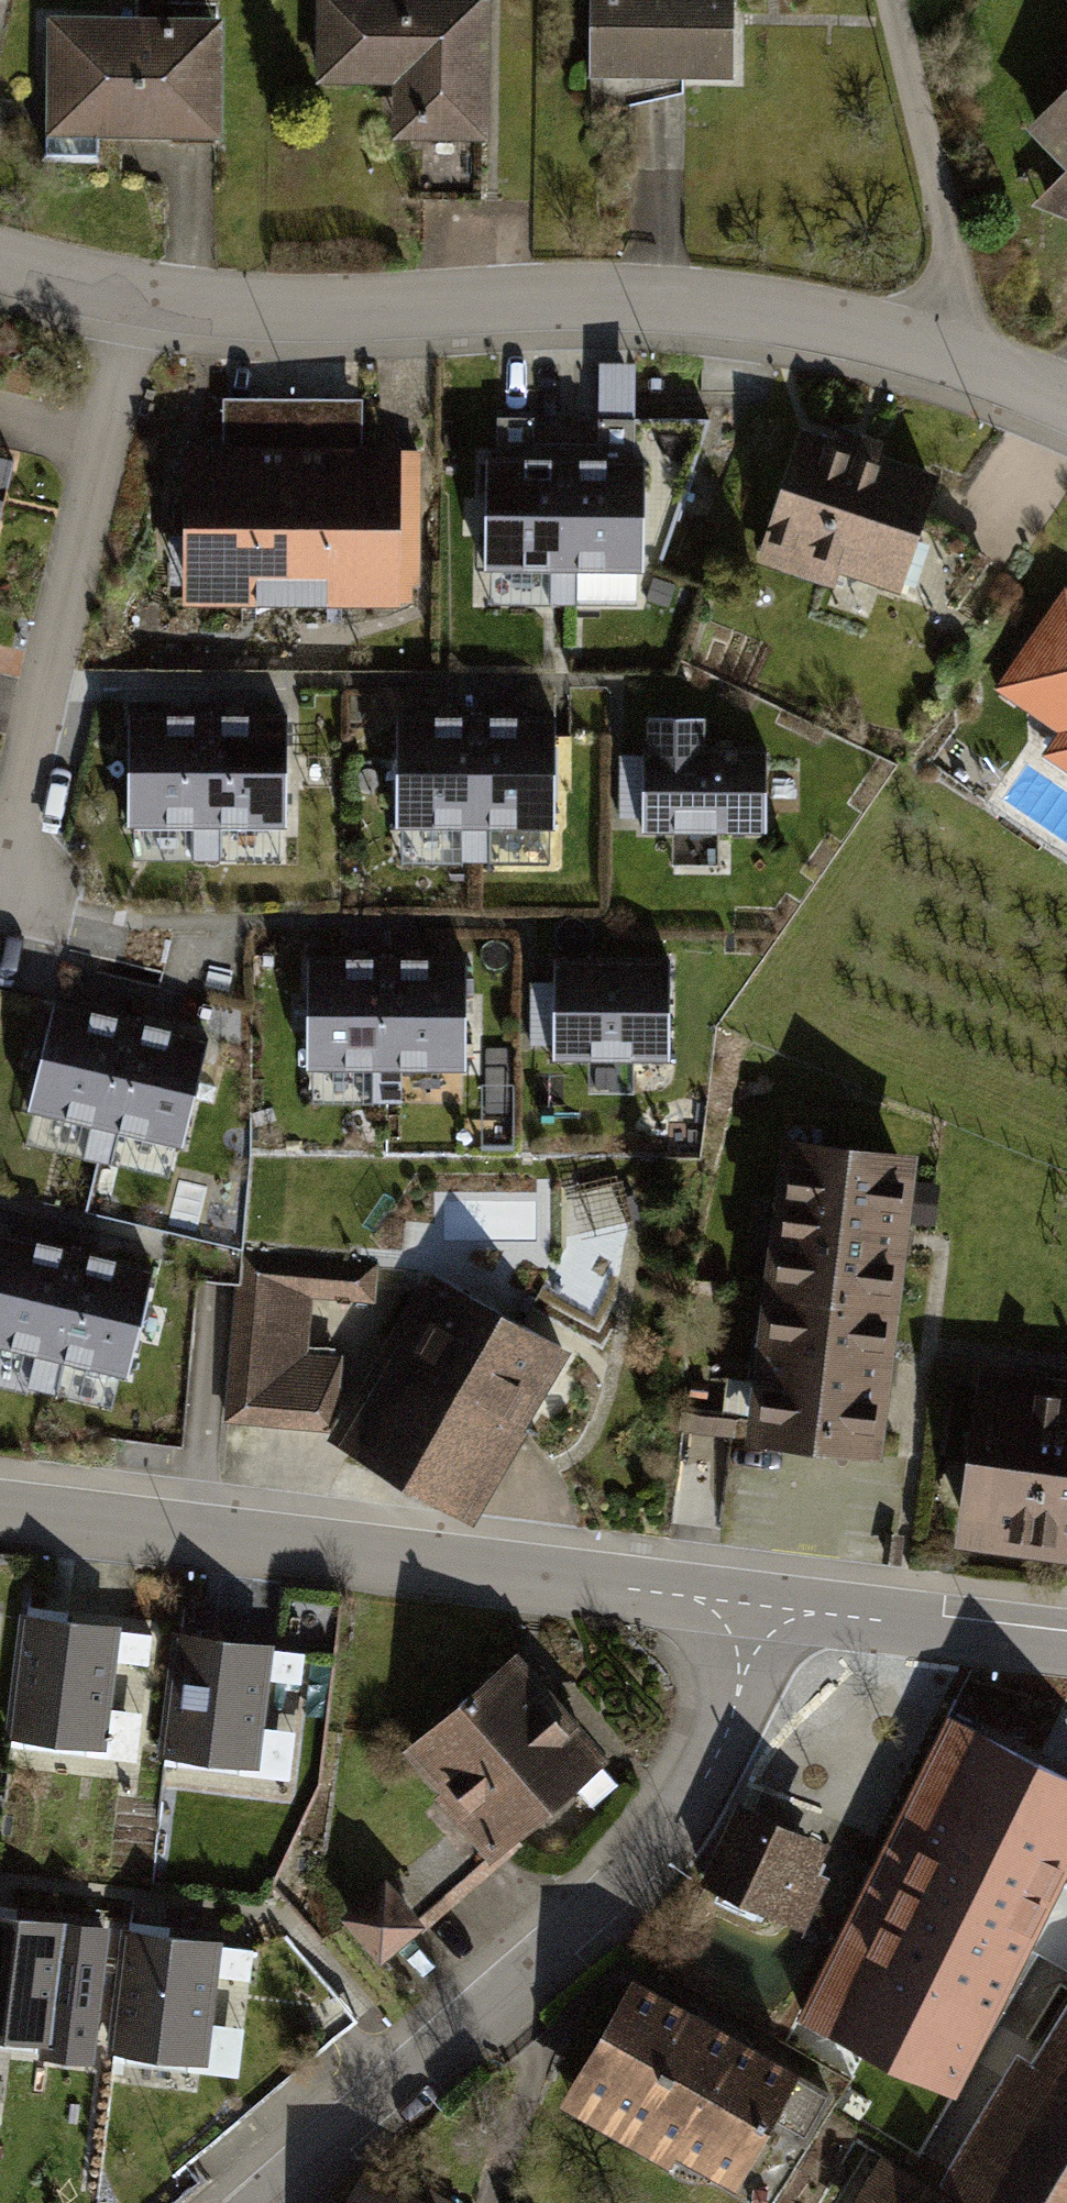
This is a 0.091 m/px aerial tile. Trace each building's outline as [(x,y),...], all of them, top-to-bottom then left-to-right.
[(325,94),(403,91),(405,147),(490,144),(486,0),(322,0),(325,94)] [(598,84),(729,86),(731,0),(599,0),(598,84)] [(221,142),(219,25),(59,27),(61,145),(221,142)] [(1033,134),(1066,167),(1066,100),(1033,134)] [(945,479),(808,428),(765,544),(903,594),(945,479)] [(13,529),(19,450),(0,449),(0,528),(13,529)] [(409,462),(190,458),(187,617),(407,621),(409,462)] [(639,474),(501,472),(500,563),(638,564),(639,474)] [(992,682),(1056,729),(1039,751),(1066,771),(1066,588),(1064,586),(992,682)] [(278,729),(143,727),(142,821),(277,822),(278,729)] [(548,731),(413,730),(412,820),(548,821),(548,731)] [(764,829),(764,761),(702,761),(702,732),(655,732),(655,829),(764,829)] [(463,969),(319,968),(318,1066),(463,1067),(463,969)] [(665,973),(566,972),(565,1056),(664,1058),(665,973)] [(561,1040),(562,985),(539,985),(539,1040),(561,1040)] [(202,1049),(66,1014),(42,1107),(178,1142),(202,1049)] [(902,1159),(751,1149),(730,1464),(881,1474),(902,1159)] [(7,1245),(0,1278),(0,1345),(127,1372),(147,1275),(7,1245)] [(370,1266),(251,1256),(239,1416),(330,1423),(335,1366),(306,1364),(312,1294),(368,1298),(370,1266)] [(441,1295),(351,1447),(471,1518),(561,1366),(441,1295)] [(948,1402),(938,1557),(1066,1565),(1066,1410),(948,1402)] [(125,1627),(34,1616),(20,1730),(111,1741),(125,1627)] [(275,1642),(183,1630),(168,1745),(260,1756),(275,1642)] [(512,1657),(404,1751),(502,1862),(609,1767),(512,1657)] [(122,1662),(121,1702),(153,1703),(154,1663),(122,1662)] [(839,1884),(754,1845),(723,1914),(808,1952),(839,1884)] [(351,1904),(384,1949),(432,1914),(399,1869),(351,1904)] [(978,2202),(1066,2202),(1066,1930),(1024,1905),(882,2147),(978,2202)] [(0,1915),(0,2033),(50,2041),(68,1926),(0,1915)] [(202,2060),(221,1940),(136,1926),(116,2046),(202,2060)] [(569,2110),(736,2202),(768,2202),(825,2101),(635,1995),(569,2110)] [(881,2163),(856,2202),(946,2202),(881,2163)] [(368,2169),(349,2202),(429,2202),(368,2169)]
